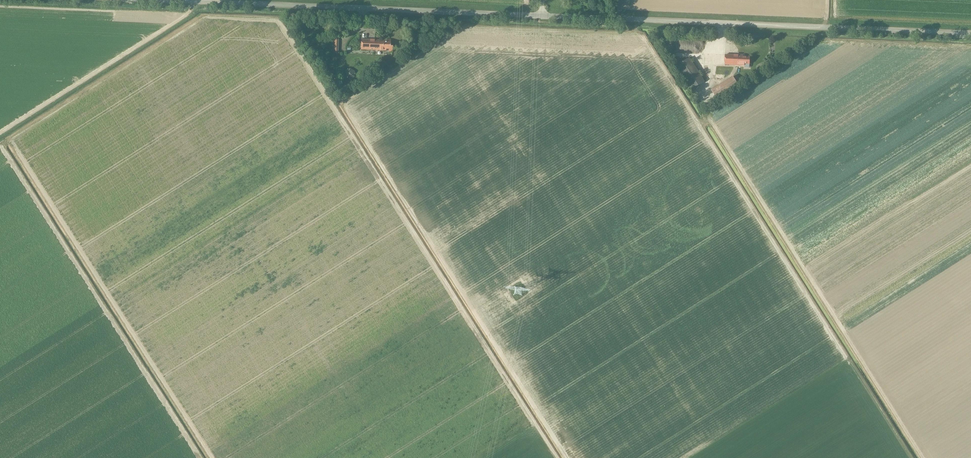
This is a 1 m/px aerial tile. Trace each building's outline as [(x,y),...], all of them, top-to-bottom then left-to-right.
[(386,40),(384,40),(362,39),(361,49),(386,50),(386,49),(389,49),(389,51),(392,52),(392,46),(390,46),(391,40),(386,39),(386,40)] [(725,54),(724,64),(744,65),(744,64),(749,64),(749,57),(743,57),(743,55),(725,54)] [(691,90),(705,81),(689,57),(676,65),(691,90)] [(354,77),(355,71),(350,68),(345,71),(344,77),(349,80),(354,77)] [(737,85),(732,76),(711,89),(717,98),(737,85)]
